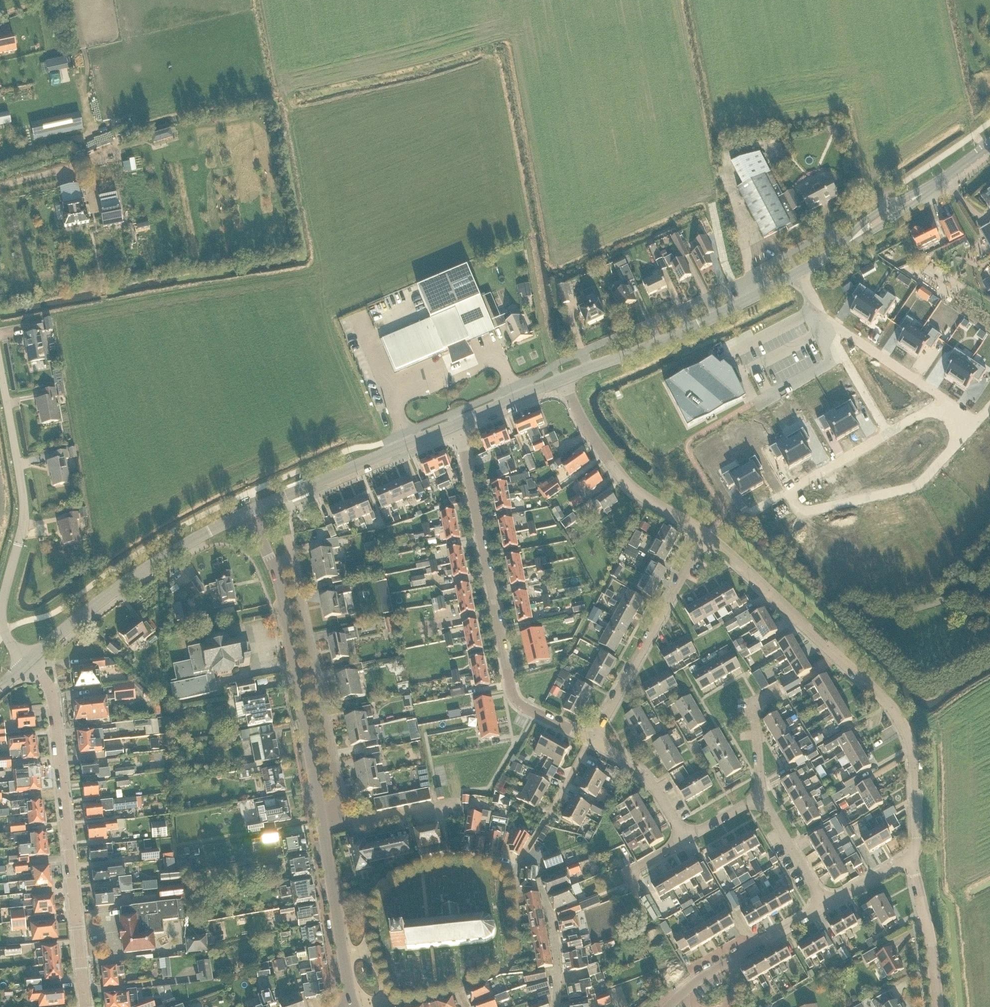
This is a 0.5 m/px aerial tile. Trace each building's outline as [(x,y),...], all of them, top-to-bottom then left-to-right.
[(16,50),(13,35),(10,35),(8,26),(0,28),(0,54),(16,50)] [(68,57),(48,60),(50,73),(70,69),(68,57)] [(80,117),(31,128),(34,141),(83,130),(80,117)] [(152,145),(173,138),(170,130),(150,136),(152,145)] [(782,150),(778,158),(789,164),(793,155),(782,150)] [(732,163),(742,183),(743,186),(738,189),(764,239),(786,227),(788,231),(801,225),(794,211),(801,207),(799,204),(805,202),(810,211),(838,196),(829,179),(801,194),(801,195),(796,198),(793,191),(783,197),(760,153),(732,163)] [(78,185),(60,189),(63,206),(64,214),(62,215),(63,221),(64,228),(88,223),(84,204),(82,205),(82,202),(81,203),(78,185)] [(981,197),(989,208),(989,190),(981,197)] [(101,213),(120,209),(117,194),(98,197),(101,213)] [(101,213),(100,213),(103,228),(123,224),(120,209),(101,213)] [(954,216),(940,223),(950,243),(963,236),(954,216)] [(699,223),(707,237),(714,234),(706,220),(699,223)] [(980,230),(989,248),(989,224),(980,230)] [(920,229),(912,233),(913,236),(912,237),(919,251),(931,245),(940,241),(933,227),(924,231),(922,232),(920,229)] [(688,256),(678,235),(671,238),(682,259),(688,256)] [(712,265),(708,257),(714,254),(705,237),(694,243),(698,251),(692,254),(701,271),(712,265)] [(660,254),(663,260),(668,257),(665,251),(660,254)] [(672,267),(680,282),(691,276),(683,259),(675,263),(672,256),(664,260),(669,269),(672,267)] [(623,258),(612,264),(616,271),(627,266),(623,258)] [(667,269),(662,259),(656,262),(661,272),(667,269)] [(621,279),(624,285),(611,291),(616,302),(618,301),(621,309),(636,302),(627,284),(634,280),(627,266),(620,269),(624,277),(621,279)] [(431,319),(380,341),(383,340),(390,357),(396,371),(445,351),(447,350),(448,350),(449,352),(451,351),(453,351),(455,350),(458,350),(460,349),(462,348),(464,346),(465,345),(466,344),(465,342),(469,341),(494,330),(494,328),(481,298),(468,267),(418,288),(431,319)] [(643,283),(649,297),(667,288),(661,275),(660,275),(659,272),(653,275),(654,278),(643,283)] [(897,280),(902,284),(905,278),(900,275),(897,280)] [(849,283),(841,288),(845,293),(853,287),(849,283)] [(532,297),(530,285),(517,287),(518,295),(521,295),(522,299),(532,297)] [(570,302),(565,285),(558,287),(563,304),(570,302)] [(858,301),(850,312),(861,319),(872,301),(863,295),(866,290),(860,286),(852,298),(858,301)] [(589,303),(579,308),(587,325),(605,317),(592,289),(583,293),(586,299),(589,303)] [(491,294),(481,298),(494,328),(504,324),(513,344),(533,336),(533,335),(530,336),(522,317),(525,316),(524,315),(513,320),(510,313),(500,317),(491,294)] [(872,301),(861,319),(871,326),(878,315),(884,319),(896,301),(888,295),(883,302),(876,297),(873,302),(872,301)] [(905,333),(898,344),(908,351),(920,334),(910,327),(913,322),(907,318),(899,330),(905,333)] [(53,332),(50,319),(44,320),(46,333),(53,332)] [(31,335),(24,336),(29,362),(45,359),(40,333),(44,333),(42,325),(29,328),(31,335)] [(920,334),(908,351),(918,358),(926,347),(931,351),(941,337),(932,331),(927,339),(920,334)] [(474,357),(466,344),(465,345),(464,346),(462,348),(460,349),(458,350),(455,350),(453,351),(451,351),(449,352),(453,367),(474,357)] [(953,366),(945,377),(955,384),(971,361),(955,351),(947,362),(953,366)] [(711,360),(665,384),(688,428),(743,400),(733,382),(741,378),(736,370),(729,374),(724,365),(716,369),(711,360)] [(971,361),(955,384),(966,391),(973,380),(979,383),(986,372),(971,361)] [(65,396),(63,385),(56,386),(58,397),(65,396)] [(42,399),(36,401),(37,408),(39,407),(42,424),(58,421),(54,398),(56,397),(55,389),(41,392),(42,399)] [(851,402),(834,411),(848,435),(859,429),(852,417),(858,414),(851,402)] [(824,417),(818,421),(825,433),(830,430),(837,441),(848,435),(834,411),(834,412),(837,417),(827,422),(824,417)] [(542,442),(541,439),(542,439),(537,428),(545,424),(540,413),(527,418),(540,449),(542,448),(547,462),(554,459),(549,447),(545,448),(545,447),(542,442)] [(527,432),(535,451),(540,449),(527,418),(514,424),(519,435),(527,432)] [(493,433),(498,446),(511,441),(505,427),(493,433)] [(803,430),(786,439),(789,445),(800,463),(811,457),(804,445),(810,442),(803,430)] [(493,433),(480,438),(486,452),(498,446),(493,433)] [(550,439),(556,442),(558,441),(554,433),(548,436),(550,439)] [(978,452),(989,464),(989,444),(988,442),(978,452)] [(776,445),(770,449),(777,461),(783,458),(789,469),(800,463),(789,445),(779,450),(776,445)] [(77,458),(75,448),(68,449),(70,459),(77,458)] [(53,486),(69,484),(65,460),(68,459),(66,451),(54,453),(56,461),(47,462),(48,469),(50,469),(53,486)] [(570,454),(555,464),(558,469),(562,466),(570,477),(589,462),(582,452),(573,458),(570,454)] [(445,476),(444,474),(443,470),(451,466),(445,453),(432,458),(438,472),(440,478),(445,476)] [(508,455),(503,457),(505,464),(511,461),(508,455)] [(531,455),(524,458),(529,472),(537,470),(531,455)] [(499,466),(505,464),(503,457),(497,460),(499,466)] [(420,463),(426,477),(433,474),(436,480),(440,478),(438,472),(432,458),(420,463)] [(752,466),(742,472),(753,491),(763,485),(757,473),(762,470),(755,458),(749,461),(752,466)] [(517,472),(512,461),(507,463),(511,474),(517,472)] [(739,467),(722,477),(729,489),(735,486),(742,497),(753,491),(742,472),(739,467)] [(989,486),(989,472),(984,467),(977,474),(989,486)] [(596,471),(579,483),(582,488),(586,486),(589,491),(590,490),(591,491),(596,488),(595,487),(603,481),(596,471)] [(521,475),(510,478),(511,483),(511,484),(526,480),(529,491),(536,490),(534,483),(533,484),(531,478),(530,478),(529,474),(521,475)] [(398,482),(406,499),(407,499),(415,495),(417,502),(421,501),(418,493),(417,494),(410,477),(398,482)] [(451,486),(449,479),(442,482),(445,489),(451,486)] [(427,481),(422,483),(425,491),(431,488),(427,481)] [(394,504),(395,503),(403,500),(406,507),(410,506),(407,499),(406,499),(398,482),(387,486),(394,504)] [(555,482),(541,492),(548,501),(562,491),(555,482)] [(506,483),(492,486),(495,499),(509,496),(506,483)] [(387,486),(375,491),(382,509),(391,505),(394,512),(398,510),(395,503),(394,504),(387,486)] [(618,502),(610,492),(597,501),(593,504),(597,511),(602,508),(606,514),(611,511),(609,508),(618,502)] [(370,514),(373,521),(377,519),(374,512),(373,513),(366,495),(354,500),(361,518),(362,517),(370,514)] [(509,496),(495,499),(497,512),(512,509),(510,502),(516,501),(515,495),(509,497),(509,496)] [(584,502),(578,495),(569,502),(574,510),(584,502)] [(349,523),(350,522),(358,519),(361,526),(365,524),(362,517),(361,518),(354,500),(342,505),(349,523)] [(330,510),(337,528),(346,524),(349,531),(353,529),(350,522),(349,523),(342,505),(330,510)] [(565,519),(559,507),(552,511),(558,523),(565,519)] [(79,510),(80,519),(87,518),(85,509),(79,510)] [(441,514),(441,515),(437,516),(438,521),(442,520),(444,528),(457,525),(455,511),(441,514)] [(61,531),(64,545),(80,542),(76,521),(79,520),(77,513),(66,515),(67,522),(58,524),(60,531),(61,531)] [(401,520),(399,514),(392,516),(394,523),(401,520)] [(579,521),(574,514),(561,523),(566,530),(579,521)] [(502,536),(515,533),(513,519),(499,522),(502,536)] [(638,529),(647,533),(650,526),(642,522),(638,529)] [(337,536),(332,525),(327,528),(331,539),(337,536)] [(442,541),(446,540),(447,541),(460,538),(457,525),(444,528),(444,530),(435,532),(435,537),(441,536),(442,541)] [(664,527),(657,540),(672,548),(679,535),(664,527)] [(430,530),(424,532),(424,533),(414,535),(415,540),(425,538),(431,537),(430,530)] [(518,546),(515,533),(502,536),(504,549),(518,546)] [(312,561),(313,568),(335,563),(332,550),(340,548),(338,538),(324,541),(326,551),(312,554),(313,561),(312,561)] [(632,539),(628,546),(635,550),(639,542),(632,539)] [(664,562),(672,548),(657,540),(650,554),(664,562)] [(381,551),(379,543),(372,544),(374,553),(381,551)] [(640,553),(628,547),(624,555),(636,561),(640,553)] [(462,549),(449,552),(451,565),(465,562),(462,549)] [(523,569),(520,556),(506,558),(509,572),(523,569)] [(621,556),(618,562),(622,564),(626,558),(621,556)] [(354,561),(356,568),(365,566),(363,559),(354,561)] [(448,572),(449,577),(454,576),(454,578),(468,576),(465,562),(451,565),(453,571),(448,572)] [(332,578),(333,584),(347,581),(345,575),(345,571),(337,572),(335,563),(313,568),(315,575),(316,574),(318,581),(332,578)] [(651,563),(644,576),(659,584),(666,571),(651,563)] [(524,576),(523,569),(509,572),(511,585),(525,582),(525,581),(529,581),(528,576),(524,576)] [(617,580),(620,574),(614,570),(610,576),(617,580)] [(216,583),(216,584),(209,586),(210,591),(217,589),(221,605),(235,602),(230,581),(232,581),(231,572),(221,574),(223,582),(216,583)] [(652,597),(659,584),(644,576),(637,589),(652,597)] [(199,594),(204,593),(203,587),(196,577),(190,582),(199,594)] [(424,577),(411,579),(413,588),(426,586),(424,577)] [(718,590),(727,607),(728,606),(736,602),(739,608),(743,606),(739,599),(738,600),(729,584),(718,590)] [(337,594),(321,597),(325,618),(341,615),(341,614),(347,613),(343,595),(351,593),(350,585),(335,588),(337,594)] [(470,585),(456,588),(459,601),(472,599),(470,585)] [(582,594),(581,587),(571,590),(572,596),(582,594)] [(707,597),(717,613),(718,613),(725,608),(729,615),(732,613),(728,606),(727,607),(718,590),(707,597)] [(611,600),(612,600),(615,595),(608,591),(605,596),(611,600)] [(527,592),(513,595),(516,609),(530,606),(527,592)] [(643,600),(628,592),(621,605),(636,613),(643,600)] [(706,619),(707,619),(714,615),(718,621),(721,619),(718,613),(717,613),(707,597),(696,603),(706,619)] [(459,601),(461,615),(475,612),(472,599),(459,601)] [(187,602),(172,606),(176,622),(191,619),(189,614),(191,613),(190,607),(188,607),(187,602)] [(572,606),(574,614),(586,612),(584,603),(572,606)] [(696,603),(685,609),(695,626),(703,621),(707,627),(710,626),(710,625),(708,621),(707,619),(706,619),(696,603)] [(629,626),(636,613),(621,605),(614,618),(629,626)] [(516,609),(519,622),(533,619),(530,606),(516,609)] [(595,608),(591,614),(599,619),(602,612),(595,608)] [(753,622),(757,629),(757,630),(771,621),(765,610),(751,618),(747,612),(735,619),(724,626),(728,633),(739,627),(740,629),(753,622)] [(607,631),(622,639),(629,626),(614,618),(607,631)] [(397,633),(394,619),(388,620),(391,634),(397,633)] [(136,620),(118,634),(129,647),(141,638),(144,641),(154,633),(146,623),(141,627),(136,620)] [(778,633),(771,621),(757,630),(757,629),(749,633),(751,637),(753,636),(757,642),(746,648),(747,649),(740,653),(743,659),(751,655),(751,656),(761,650),(763,648),(760,643),(764,641),(778,633)] [(480,635),(477,622),(463,625),(463,626),(460,627),(460,632),(464,631),(466,638),(480,635)] [(346,641),(357,639),(354,628),(340,631),(341,637),(329,639),(334,661),(349,657),(346,641)] [(453,641),(451,634),(448,635),(447,629),(443,630),(444,630),(441,631),(442,635),(444,635),(446,642),(453,641)] [(543,631),(521,635),(524,650),(546,646),(543,631)] [(607,631),(599,644),(614,652),(622,639),(607,631)] [(249,666),(246,654),(250,653),(248,645),(244,646),(243,639),(238,640),(238,639),(237,640),(237,641),(235,641),(234,636),(231,637),(229,639),(228,638),(228,640),(222,636),(223,635),(221,634),(221,635),(210,638),(208,637),(208,638),(208,639),(206,643),(204,643),(204,645),(202,645),(202,643),(196,645),(196,647),(187,649),(190,663),(185,664),(185,663),(173,666),(176,681),(171,683),(172,686),(170,686),(174,702),(198,697),(209,695),(209,694),(217,692),(212,673),(217,675),(216,677),(217,677),(219,676),(229,673),(231,674),(231,673),(235,667),(235,668),(236,667),(239,668),(249,666)] [(480,635),(466,638),(468,651),(482,649),(480,635)] [(696,652),(687,638),(674,646),(683,660),(696,652)] [(781,649),(785,656),(785,657),(799,649),(792,638),(779,646),(776,641),(763,648),(761,650),(766,658),(781,649)] [(733,644),(736,650),(742,646),(745,645),(742,639),(739,641),(733,644)] [(112,642),(107,649),(116,657),(121,650),(112,642)] [(546,646),(524,650),(527,665),(549,661),(546,646)] [(683,660),(674,646),(661,653),(670,668),(683,660)] [(799,649),(785,657),(785,656),(777,660),(779,664),(787,660),(791,667),(792,668),(805,660),(799,649)] [(616,661),(601,653),(594,666),(609,674),(616,661)] [(718,661),(727,675),(740,668),(731,653),(718,661)] [(487,671),(484,658),(471,661),(473,674),(487,671)] [(105,668),(104,659),(92,661),(92,666),(72,668),(74,689),(100,686),(98,669),(105,668)] [(812,671),(805,660),(792,668),(791,667),(783,671),(786,675),(793,671),(798,679),(812,671)] [(706,668),(714,683),(727,675),(718,661),(706,668)] [(347,675),(337,677),(341,698),(362,694),(358,673),(364,672),(362,664),(346,668),(347,675)] [(568,674),(572,668),(566,665),(563,670),(568,674)] [(602,688),(609,674),(594,666),(587,680),(602,688)] [(693,676),(701,690),(714,683),(706,668),(693,676)] [(476,687),(476,688),(489,685),(487,671),(473,674),(475,681),(471,682),(471,687),(476,687)] [(562,671),(558,677),(563,680),(567,674),(562,671)] [(655,679),(664,694),(677,686),(668,672),(655,679)] [(805,688),(807,692),(815,687),(819,694),(819,695),(833,687),(826,676),(813,684),(813,683),(805,688)] [(460,677),(453,678),(453,679),(454,685),(461,684),(460,677)] [(655,679),(642,687),(651,702),(664,694),(655,679)] [(782,687),(785,693),(800,685),(796,679),(782,687)] [(765,680),(758,685),(762,691),(769,687),(765,680)] [(252,681),(235,684),(238,698),(234,698),(236,706),(238,719),(246,717),(248,728),(272,723),(268,706),(267,697),(256,699),(252,681)] [(557,681),(554,686),(560,690),(563,684),(557,681)] [(593,691),(578,683),(571,696),(586,704),(593,691)] [(115,701),(134,699),(133,686),(114,688),(115,701)] [(553,687),(549,695),(556,698),(560,691),(553,687)] [(790,699),(802,692),(799,687),(787,694),(790,699)] [(813,703),(821,698),(825,705),(825,706),(826,706),(839,698),(833,687),(819,695),(819,694),(811,699),(813,703)] [(406,707),(414,706),(412,696),(405,697),(406,707)] [(585,706),(586,704),(571,696),(565,706),(563,709),(579,717),(585,706)] [(86,721),(108,718),(107,706),(106,697),(83,699),(83,701),(74,702),(76,719),(85,718),(86,721)] [(676,706),(683,718),(698,710),(695,706),(690,697),(675,705),(676,706)] [(820,714),(827,709),(831,716),(832,717),(846,709),(844,706),(839,698),(826,706),(825,706),(825,705),(817,710),(820,714)] [(492,700),(475,703),(477,716),(495,712),(492,700)] [(672,700),(665,705),(667,709),(675,705),(672,700)] [(159,703),(151,704),(151,710),(153,710),(154,716),(160,715),(159,703)] [(28,715),(28,706),(11,708),(13,719),(17,719),(18,729),(35,727),(33,715),(28,715)] [(358,716),(345,718),(348,732),(368,727),(367,719),(373,718),(371,707),(356,710),(358,716)] [(625,717),(633,730),(648,722),(640,709),(625,717)] [(783,724),(779,717),(787,713),(784,709),(776,714),(777,715),(764,723),(770,733),(784,725),(783,724)] [(832,717),(831,716),(824,720),(826,724),(834,720),(838,728),(852,720),(846,709),(832,717)] [(698,710),(683,718),(690,732),(705,723),(698,710)] [(495,712),(477,716),(480,727),(497,724),(495,712)] [(783,724),(784,725),(770,733),(777,744),(790,736),(789,735),(786,730),(794,725),(791,720),(783,724)] [(145,728),(146,736),(159,735),(157,721),(145,722),(145,721),(134,723),(135,730),(145,728)] [(409,729),(418,727),(416,721),(408,723),(409,729)] [(518,721),(515,729),(523,733),(527,725),(518,721)] [(655,735),(648,722),(633,730),(641,744),(655,735)] [(497,724),(480,727),(482,740),(500,736),(497,724)] [(368,727),(348,732),(351,747),(363,744),(364,749),(379,747),(377,736),(375,727),(369,728),(368,727)] [(250,742),(255,764),(279,759),(274,734),(259,737),(258,729),(240,732),(242,744),(250,742)] [(103,730),(77,733),(78,744),(104,741),(103,730)] [(719,730),(704,739),(712,752),(726,743),(719,730)] [(789,735),(790,736),(777,744),(783,755),(796,747),(796,745),(792,739),(799,734),(797,730),(789,735)] [(820,731),(811,736),(816,746),(825,740),(820,731)] [(840,746),(844,753),(858,745),(851,734),(846,737),(844,733),(823,745),(828,753),(840,746)] [(557,741),(545,734),(534,754),(540,757),(541,754),(548,758),(557,741)] [(9,745),(9,751),(37,748),(36,738),(20,739),(20,737),(8,738),(9,745)] [(653,746),(661,758),(676,750),(668,737),(653,746)] [(796,747),(783,755),(789,766),(803,758),(799,751),(807,747),(808,749),(812,746),(808,738),(796,745),(796,747)] [(150,740),(152,750),(161,749),(159,739),(150,740)] [(105,750),(105,747),(104,741),(78,744),(80,755),(96,753),(101,752),(101,751),(105,750)] [(557,741),(548,758),(554,761),(553,764),(559,767),(570,748),(557,741)] [(712,752),(719,765),(734,756),(726,743),(712,752)] [(858,745),(844,753),(836,757),(838,761),(846,757),(850,763),(850,764),(864,756),(858,745)] [(12,762),(23,760),(38,759),(37,748),(9,751),(10,758),(12,757),(12,762)] [(676,750),(661,758),(668,771),(684,763),(676,750)] [(814,750),(809,754),(805,756),(808,762),(818,756),(814,750)] [(141,766),(168,764),(168,751),(140,752),(141,766)] [(524,763),(527,757),(521,753),(517,759),(524,763)] [(367,763),(355,765),(358,779),(378,775),(376,766),(382,765),(380,754),(366,757),(367,763)] [(734,756),(719,765),(727,778),(741,769),(734,756)] [(846,771),(850,778),(844,782),(842,783),(846,789),(855,784),(859,782),(860,781),(857,776),(871,767),(864,756),(850,764),(850,763),(842,768),(845,772),(846,771)] [(11,768),(10,758),(0,760),(0,769),(11,768)] [(510,770),(520,775),(523,767),(513,762),(510,770)] [(109,769),(98,770),(97,763),(81,764),(82,779),(98,777),(98,780),(110,778),(109,769)] [(613,769),(609,766),(605,773),(610,775),(613,769)] [(266,795),(285,791),(280,767),(263,770),(263,768),(249,771),(249,772),(238,774),(239,780),(251,778),(250,776),(262,774),(266,795)] [(418,776),(426,775),(427,775),(426,767),(417,768),(418,776)] [(804,774),(808,772),(806,768),(802,770),(794,775),(795,776),(782,784),(788,795),(802,787),(801,785),(797,778),(804,774)] [(13,771),(15,782),(40,780),(39,769),(13,771)] [(127,769),(115,770),(116,777),(128,776),(128,775),(133,775),(132,769),(127,770),(127,769)] [(590,769),(584,779),(602,789),(606,781),(609,783),(610,780),(590,769)] [(699,794),(712,786),(703,772),(690,779),(699,794)] [(388,793),(387,789),(384,773),(378,775),(358,779),(360,793),(373,790),(374,796),(388,793)] [(530,774),(526,781),(529,782),(526,788),(543,798),(550,785),(530,774)] [(801,785),(802,787),(788,795),(794,806),(808,797),(807,796),(803,789),(811,785),(818,780),(816,776),(811,779),(808,781),(801,785)] [(128,778),(115,779),(116,788),(129,787),(128,778)] [(584,779),(579,789),(596,799),(602,789),(584,779)] [(699,794),(690,779),(677,787),(686,801),(699,794)] [(41,790),(40,780),(15,782),(15,783),(8,784),(9,794),(20,793),(41,790)] [(855,784),(846,789),(844,790),(832,797),(836,804),(849,796),(851,798),(858,793),(862,800),(863,801),(877,793),(870,782),(858,789),(855,784)] [(97,791),(106,790),(105,783),(83,785),(84,799),(98,797),(97,791)] [(499,784),(495,791),(500,794),(504,787),(499,784)] [(536,810),(543,798),(526,788),(522,795),(519,794),(516,799),(536,810)] [(425,802),(431,801),(429,789),(423,790),(425,802)] [(425,802),(423,790),(417,792),(419,803),(425,802)] [(807,796),(808,797),(794,806),(801,816),(814,808),(813,807),(812,804),(809,800),(817,795),(815,791),(807,796)] [(414,805),(419,803),(417,792),(411,793),(414,805)] [(411,793),(405,794),(408,806),(414,805),(411,793)] [(862,800),(855,805),(851,807),(853,811),(857,809),(865,804),(869,812),(883,804),(877,793),(863,801),(862,800)] [(408,806),(405,794),(399,795),(402,807),(408,806)] [(402,807),(399,795),(393,796),(395,808),(402,807)] [(395,808),(393,796),(387,798),(389,809),(395,808)] [(492,804),(509,807),(511,801),(504,798),(494,796),(492,804)] [(624,804),(616,808),(619,812),(626,808),(630,814),(644,806),(638,797),(625,805),(624,804)] [(125,799),(114,801),(115,812),(126,810),(132,810),(137,809),(136,799),(136,798),(131,799),(125,799)] [(389,809),(387,798),(381,799),(383,811),(389,809)] [(574,798),(568,808),(586,818),(591,807),(574,798)] [(602,807),(608,810),(612,801),(606,798),(602,807)] [(823,801),(821,802),(823,806),(824,807),(831,802),(829,798),(823,801)] [(271,802),(263,803),(264,809),(267,825),(272,824),(290,820),(286,799),(271,802)] [(383,811),(381,799),(375,800),(377,812),(383,811)] [(97,806),(85,807),(86,813),(84,813),(84,818),(86,818),(86,820),(102,818),(102,812),(113,811),(112,800),(96,802),(97,806)] [(12,810),(19,809),(20,815),(44,813),(42,802),(28,804),(27,801),(11,803),(12,810)] [(814,808),(801,816),(807,827),(821,819),(816,811),(823,806),(821,802),(813,807),(814,808)] [(845,802),(838,806),(842,812),(848,808),(845,802)] [(514,805),(511,810),(516,813),(519,808),(520,807),(515,804),(514,805)] [(591,812),(603,818),(607,810),(595,804),(591,812)] [(630,814),(623,819),(618,821),(621,826),(632,819),(636,825),(650,817),(644,806),(630,814)] [(895,814),(899,812),(895,806),(883,813),(893,831),(902,826),(895,814)] [(586,818),(568,808),(563,819),(580,828),(586,818)] [(477,811),(477,813),(477,815),(469,813),(465,835),(479,837),(480,833),(485,834),(486,823),(481,823),(483,814),(483,812),(477,811)] [(837,818),(843,828),(851,824),(844,813),(845,813),(844,811),(840,813),(842,815),(837,818)] [(0,824),(0,834),(20,832),(20,826),(45,823),(44,813),(20,815),(15,816),(16,823),(0,824)] [(650,817),(636,825),(629,830),(630,831),(631,834),(639,829),(643,836),(656,828),(650,817)] [(490,833),(486,854),(497,856),(498,851),(504,853),(505,852),(507,844),(507,843),(508,837),(509,834),(505,834),(507,827),(507,825),(508,821),(507,820),(492,818),(490,833)] [(874,832),(872,833),(881,847),(892,840),(884,827),(885,826),(880,819),(876,821),(879,825),(876,827),(878,830),(874,832)] [(261,821),(246,824),(248,834),(263,832),(263,831),(261,822),(261,821)] [(105,826),(87,828),(89,841),(106,839),(105,831),(117,830),(116,823),(104,824),(105,826)] [(152,839),(167,838),(165,823),(151,824),(152,839)] [(881,847),(872,833),(874,832),(869,825),(865,827),(869,835),(861,839),(869,853),(881,847)] [(415,830),(420,857),(447,852),(446,844),(442,844),(441,838),(440,833),(439,826),(415,830)] [(822,832),(809,840),(816,851),(829,843),(828,842),(824,835),(832,830),(829,826),(821,831),(822,832)] [(856,836),(850,827),(845,830),(844,830),(850,839),(856,836)] [(643,836),(635,840),(637,844),(645,840),(650,848),(664,840),(656,828),(643,836)] [(516,832),(515,834),(509,846),(512,847),(510,852),(519,856),(527,841),(529,836),(519,831),(517,830),(516,832)] [(629,830),(623,833),(626,838),(632,834),(631,834),(630,831),(629,830)] [(272,844),(270,831),(261,832),(263,845),(272,844)] [(356,839),(349,840),(352,856),(354,856),(357,871),(369,868),(368,863),(412,853),(410,840),(411,840),(409,831),(356,842),(356,839)] [(588,832),(585,837),(590,840),(593,835),(588,832)] [(47,845),(46,835),(31,836),(30,833),(11,835),(11,834),(3,835),(4,841),(14,840),(14,844),(18,844),(18,848),(47,845)] [(251,845),(261,843),(260,837),(259,838),(258,833),(250,835),(250,836),(251,839),(250,839),(251,845)] [(749,853),(750,852),(757,849),(761,856),(766,853),(761,845),(759,846),(752,833),(741,840),(749,853)] [(284,857),(292,856),(306,853),(303,835),(282,838),(284,847),(282,848),(284,857)] [(459,843),(464,844),(462,850),(473,852),(476,837),(465,835),(460,835),(459,843)] [(477,837),(474,852),(483,854),(486,839),(477,837)] [(816,851),(822,862),(835,854),(834,852),(830,846),(838,841),(836,837),(828,842),(829,843),(816,851)] [(152,840),(145,840),(145,849),(153,848),(152,840)] [(746,855),(751,862),(755,860),(750,852),(749,853),(741,840),(730,846),(738,859),(740,859),(746,855)] [(639,848),(635,841),(628,845),(632,852),(639,848)] [(822,862),(828,872),(842,864),(841,863),(837,856),(844,852),(852,847),(849,843),(842,848),(834,852),(835,854),(822,862)] [(29,857),(32,857),(48,855),(47,845),(18,848),(19,857),(18,857),(18,858),(19,865),(27,864),(29,864),(29,857)] [(91,862),(91,863),(107,861),(107,854),(113,853),(112,845),(103,846),(103,848),(90,850),(90,855),(89,857),(89,860),(91,862)] [(727,866),(729,865),(731,869),(738,865),(740,869),(744,866),(740,859),(738,859),(730,846),(719,852),(727,866)] [(853,849),(845,854),(848,859),(848,858),(856,854),(853,849)] [(158,851),(140,853),(141,856),(141,862),(159,860),(158,851)] [(737,879),(731,869),(729,865),(727,866),(719,852),(709,859),(711,863),(717,873),(723,869),(731,883),(732,882),(737,879)] [(560,854),(543,860),(547,870),(564,864),(560,854)] [(848,859),(841,863),(842,864),(828,872),(835,883),(848,875),(843,867),(850,863),(854,870),(862,865),(856,854),(848,858),(848,859)] [(307,856),(287,859),(289,868),(291,881),(311,877),(307,856)] [(695,860),(684,866),(692,880),(694,879),(701,875),(707,884),(713,880),(703,863),(699,866),(695,860)] [(711,863),(707,866),(710,870),(713,875),(717,873),(711,863)] [(19,865),(14,865),(15,873),(22,872),(23,876),(32,875),(32,881),(50,879),(49,867),(31,868),(31,869),(29,869),(27,869),(27,864),(19,865)] [(97,871),(92,871),(93,884),(109,883),(109,878),(124,876),(123,865),(103,868),(103,870),(97,870),(97,871)] [(580,873),(578,866),(571,868),(571,870),(569,871),(571,876),(580,873)] [(694,879),(692,880),(684,866),(673,872),(681,886),(683,885),(690,881),(695,889),(698,886),(694,879)] [(520,887),(532,888),(532,881),(535,881),(537,877),(538,868),(521,867),(520,887)] [(759,867),(754,870),(757,875),(762,872),(759,867)] [(164,872),(160,872),(161,881),(181,880),(180,879),(180,875),(180,874),(175,875),(174,871),(164,872)] [(542,882),(547,895),(566,887),(571,885),(566,871),(547,878),(548,880),(542,882)] [(663,879),(671,893),(672,892),(679,887),(684,895),(688,893),(683,885),(681,886),(673,872),(663,879)] [(132,884),(131,877),(118,879),(119,885),(132,884)] [(782,891),(775,895),(774,895),(782,909),(793,902),(788,894),(794,891),(786,878),(777,883),(782,891)] [(32,881),(25,882),(26,892),(36,891),(39,891),(39,888),(51,887),(50,879),(32,881)] [(671,893),(663,879),(652,885),(662,903),(670,898),(673,902),(677,899),(672,892),(671,893)] [(285,888),(280,889),(282,899),(292,897),(294,906),(294,907),(315,903),(311,880),(290,884),(291,889),(286,890),(285,888)] [(113,905),(112,897),(120,896),(120,893),(132,892),(132,884),(119,885),(119,890),(94,893),(96,907),(113,905)] [(571,886),(548,896),(554,911),(567,905),(568,908),(557,912),(560,919),(570,916),(570,915),(586,909),(593,907),(591,900),(583,903),(583,902),(578,904),(577,901),(575,897),(572,887),(571,886)] [(184,887),(159,890),(160,902),(185,899),(184,887)] [(767,889),(771,897),(765,901),(763,902),(771,915),(782,909),(774,895),(775,895),(771,887),(767,889)] [(726,897),(734,911),(742,906),(733,892),(726,897)] [(760,893),(756,896),(761,903),(754,907),(753,908),(760,921),(771,915),(763,902),(765,901),(760,893)] [(539,894),(525,896),(527,906),(541,903),(539,894)] [(32,900),(32,903),(32,907),(53,904),(52,896),(43,897),(40,895),(32,896),(29,896),(24,896),(24,901),(32,900)] [(643,900),(641,901),(653,922),(656,921),(662,917),(653,903),(649,896),(643,900)] [(890,908),(884,897),(870,904),(870,903),(861,907),(864,911),(871,907),(875,914),(876,915),(890,908)] [(742,914),(749,928),(760,921),(753,908),(754,907),(750,899),(746,902),(750,909),(742,914)] [(692,901),(681,907),(683,911),(694,905),(692,901)] [(120,918),(121,932),(119,932),(120,940),(122,940),(124,953),(154,950),(153,935),(163,934),(162,922),(178,920),(178,922),(183,921),(181,902),(177,902),(130,907),(130,908),(121,909),(119,910),(120,918)] [(726,902),(723,904),(728,912),(726,913),(728,916),(733,913),(726,902)] [(541,903),(527,906),(529,915),(542,912),(541,903)] [(54,914),(53,904),(32,907),(33,911),(26,912),(27,918),(34,918),(34,917),(43,916),(45,914),(54,914)] [(715,919),(723,932),(734,926),(728,916),(726,913),(728,912),(723,904),(719,906),(724,914),(717,918),(715,919)] [(318,923),(315,905),(297,908),(299,915),(296,916),(298,927),(306,925),(318,923)] [(407,948),(406,948),(407,949),(485,942),(488,941),(490,940),(492,938),(493,937),(494,935),(494,934),(495,932),(495,929),(495,928),(494,926),(493,923),(492,922),(491,922),(490,921),(487,919),(485,919),(482,918),(480,918),(475,919),(459,921),(457,906),(443,907),(443,916),(438,916),(439,923),(404,926),(404,929),(405,929),(405,932),(407,932),(408,945),(407,945),(407,948)] [(278,910),(280,915),(294,912),(293,907),(278,910)] [(878,918),(882,927),(896,919),(890,908),(876,915),(875,914),(863,921),(865,925),(878,918)] [(691,909),(683,913),(686,918),(694,914),(691,909)] [(849,930),(858,925),(857,923),(862,920),(855,909),(850,912),(850,911),(839,918),(847,931),(845,932),(850,940),(854,938),(849,930)] [(709,912),(713,920),(706,924),(705,925),(713,939),(723,932),(715,919),(717,918),(713,910),(709,912)] [(24,912),(10,913),(11,923),(25,921),(25,920),(24,913),(24,912)] [(542,912),(529,915),(530,924),(544,921),(542,912)] [(266,922),(274,920),(272,913),(264,915),(266,922)] [(572,935),(571,930),(579,928),(576,914),(570,915),(570,916),(570,917),(558,920),(561,933),(562,932),(562,937),(572,935)] [(698,919),(702,926),(696,930),(694,931),(702,945),(713,939),(705,925),(706,924),(702,917),(700,914),(696,916),(698,919)] [(839,936),(845,932),(847,931),(839,918),(828,924),(836,937),(834,938),(839,946),(843,944),(839,936)] [(25,921),(11,923),(12,932),(26,931),(25,921)] [(544,921),(530,924),(532,933),(546,930),(544,921)] [(57,938),(55,922),(31,925),(33,940),(57,938)] [(691,923),(687,925),(692,933),(683,938),(681,934),(673,939),(681,951),(688,947),(691,951),(702,945),(694,931),(696,930),(691,923)] [(322,945),(319,926),(301,929),(303,941),(307,940),(308,948),(322,945)] [(666,936),(672,933),(669,928),(663,931),(666,936)] [(405,929),(404,929),(405,932),(392,933),(393,947),(406,946),(406,948),(407,948),(407,945),(408,945),(407,932),(405,932),(405,929)] [(290,937),(289,930),(279,932),(280,938),(290,937)] [(546,930),(532,933),(534,942),(547,939),(546,930)] [(224,941),(222,933),(211,935),(214,944),(224,941)] [(572,935),(562,937),(563,937),(563,941),(567,940),(569,952),(583,949),(580,933),(572,935)] [(820,934),(809,941),(817,954),(816,955),(820,963),(824,961),(820,953),(828,948),(820,934)] [(187,953),(200,951),(201,954),(207,953),(205,938),(186,940),(187,953)] [(547,939),(534,942),(537,960),(551,957),(549,948),(547,939)] [(798,947),(806,961),(805,961),(810,969),(814,967),(809,959),(816,955),(817,954),(809,941),(798,947)] [(600,944),(592,947),(594,956),(603,953),(600,944)] [(784,945),(773,951),(780,965),(779,966),(783,973),(787,971),(783,963),(791,958),(784,945)] [(42,948),(43,958),(38,959),(39,967),(44,966),(59,964),(58,946),(42,948)] [(20,947),(4,949),(5,957),(21,955),(20,953),(20,947)] [(325,959),(323,948),(307,951),(309,962),(325,959)] [(837,952),(844,963),(851,958),(845,948),(837,952)] [(876,949),(862,957),(867,965),(878,959),(888,977),(903,969),(896,957),(898,956),(893,948),(880,955),(876,949)] [(601,974),(599,966),(598,964),(589,966),(588,959),(587,958),(582,959),(580,950),(565,953),(566,962),(568,972),(583,969),(587,968),(588,969),(590,977),(595,976),(601,974)] [(773,951),(762,957),(770,971),(768,972),(773,979),(777,977),(772,969),(779,966),(780,965),(773,951)] [(285,960),(287,968),(297,965),(296,957),(285,960)] [(551,957),(537,960),(539,969),(553,966),(551,957)] [(762,957),(751,963),(759,977),(757,978),(762,986),(766,983),(761,976),(768,972),(770,971),(762,957)] [(311,969),(300,971),(300,975),(312,973),(327,970),(325,959),(309,962),(311,969)] [(273,965),(274,970),(277,969),(278,973),(285,971),(282,960),(275,962),(276,964),(273,965)] [(197,963),(197,967),(199,982),(199,983),(213,980),(212,980),(210,964),(209,961),(197,963)] [(751,963),(740,970),(748,983),(746,984),(751,992),(755,990),(751,982),(757,978),(759,977),(751,963)] [(39,978),(26,979),(27,988),(33,988),(43,987),(42,987),(41,981),(61,979),(59,964),(44,966),(44,973),(39,974),(39,978)] [(270,977),(268,965),(255,967),(257,979),(270,977)] [(115,968),(102,969),(103,972),(101,974),(101,977),(103,979),(104,987),(117,986),(116,976),(124,975),(123,967),(115,968)] [(171,978),(170,968),(161,969),(162,979),(171,978)] [(306,975),(308,985),(303,985),(306,999),(315,998),(315,997),(331,994),(327,970),(312,973),(312,974),(306,975)] [(545,971),(524,975),(525,983),(529,983),(529,985),(547,979),(545,971)] [(603,974),(601,974),(595,976),(597,983),(605,980),(605,978),(603,974)] [(529,985),(526,985),(526,986),(529,994),(536,991),(548,988),(549,987),(547,979),(529,985)] [(590,982),(590,980),(584,981),(567,985),(570,1001),(587,998),(586,990),(592,989),(590,982)] [(493,996),(486,982),(465,992),(471,1006),(493,996)] [(33,990),(28,990),(29,1001),(39,1000),(39,1006),(43,1006),(64,1005),(62,991),(43,993),(43,987),(33,988),(33,990)] [(126,991),(127,994),(127,993),(128,995),(128,1002),(129,1006),(134,1006),(138,1005),(137,1006),(135,990),(136,990),(126,991)] [(269,1006),(274,1004),(270,992),(258,996),(259,1001),(261,1006),(269,1006)] [(127,994),(105,996),(106,1006),(104,1006),(129,1006),(128,1002),(128,995),(127,993),(127,994)] [(506,993),(504,994),(500,996),(471,1006),(472,1006),(497,1006),(496,1005),(508,1000),(506,993)] [(288,998),(291,1006),(303,1006),(301,999),(300,999),(298,994),(297,995),(288,998)] [(596,998),(599,1006),(602,1006),(611,1004),(608,994),(596,998)] [(903,1005),(901,1006),(898,1001),(892,1004),(886,994),(871,1002),(874,1006),(904,1006),(903,1005)] [(453,996),(436,1003),(437,1006),(457,1006),(453,996)] [(280,1006),(291,1006),(288,998),(282,1000),(283,1004),(279,1005),(280,1006)]
